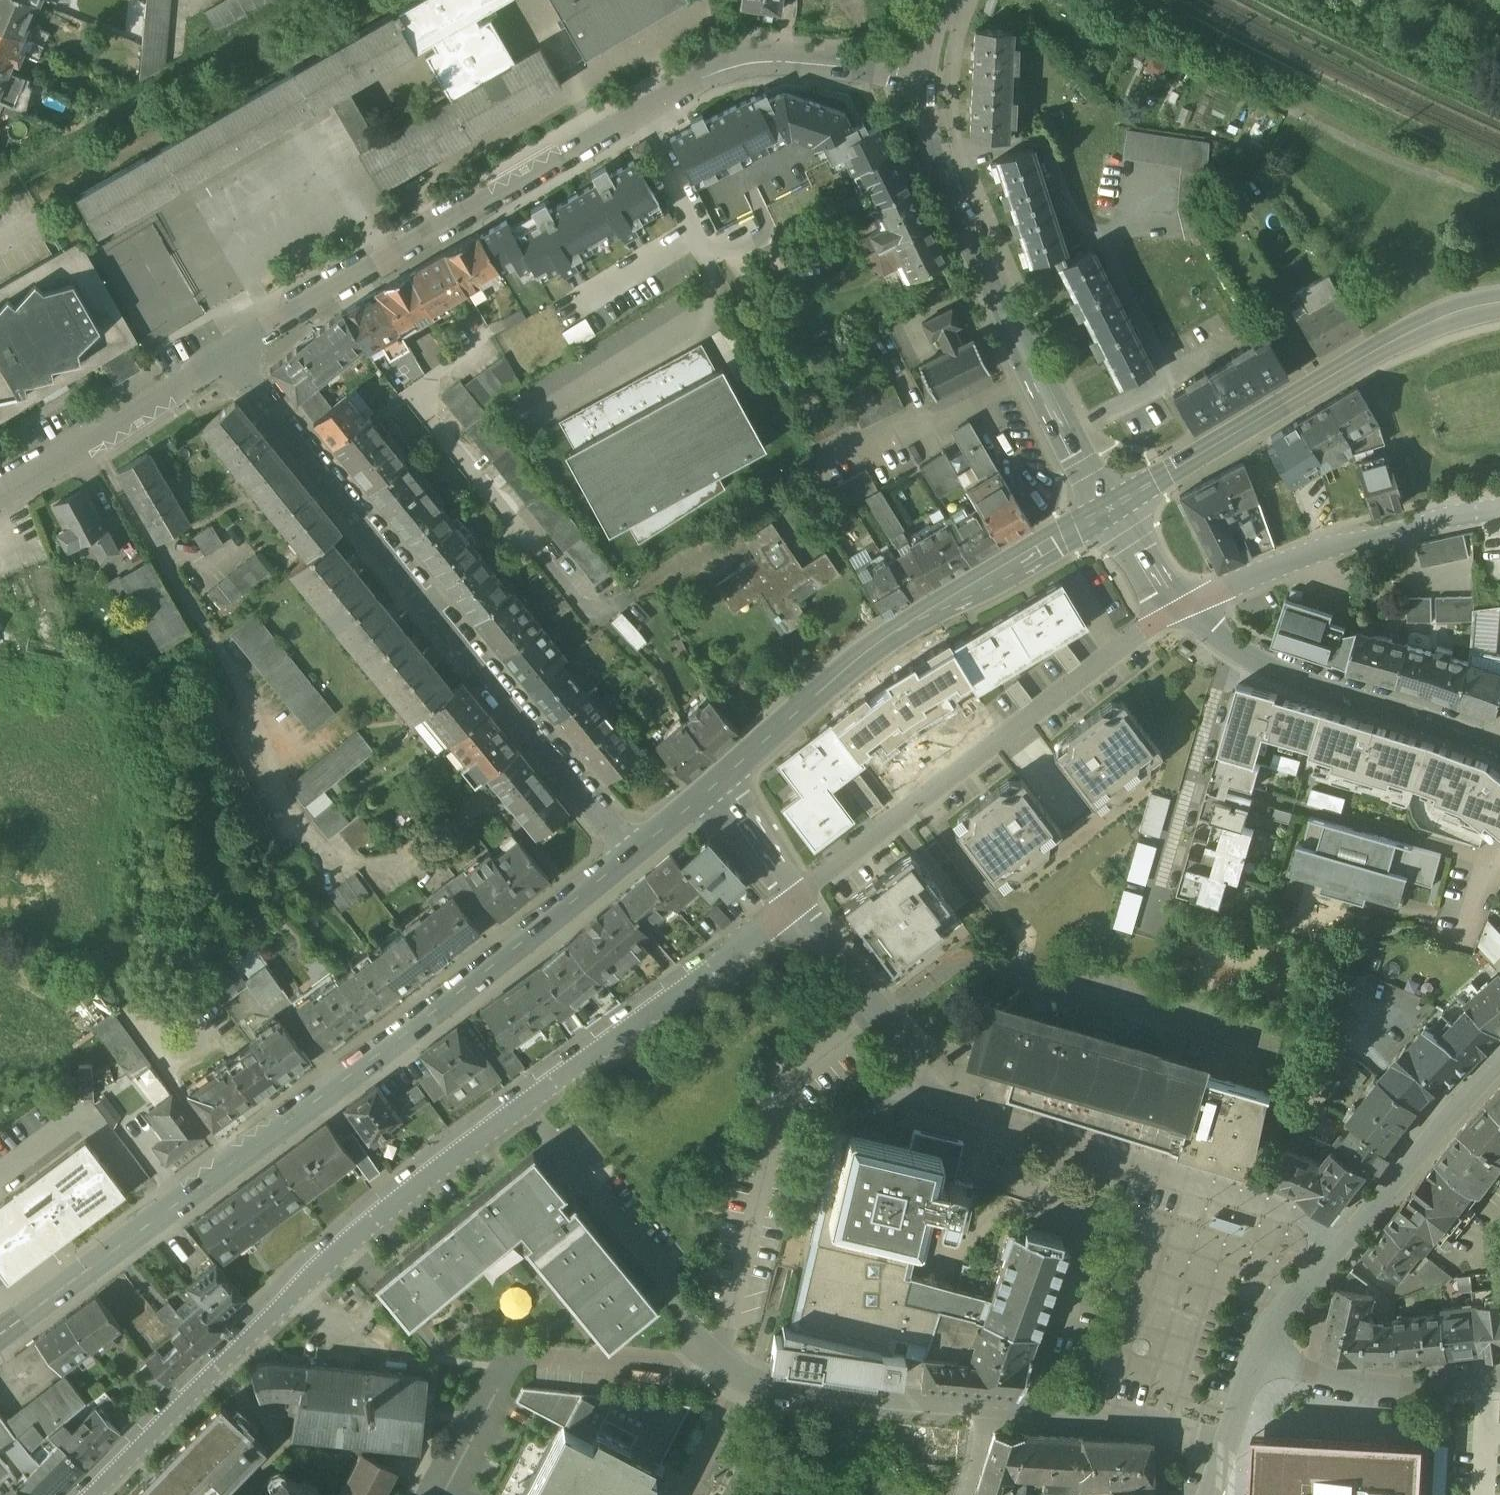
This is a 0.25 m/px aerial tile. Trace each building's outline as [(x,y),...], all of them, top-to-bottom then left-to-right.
[(25,0),(0,0),(0,29),(21,38),(28,22),(33,24),(35,19),(30,17),(35,4),(25,0)] [(140,81),(163,68),(169,0),(146,0),(140,81)] [(221,2),(234,24),(244,18),(234,0),(224,0),(221,2)] [(244,18),(255,11),(248,0),(234,0),(244,18)] [(255,11),(265,5),(262,0),(248,0),(255,11)] [(480,23),(475,16),(502,0),(415,0),(398,10),(399,10),(393,13),(414,50),(430,41),(435,48),(425,54),(452,98),(445,102),(445,101),(359,150),(381,188),(561,84),(540,47),(539,48),(515,62),(490,18),(480,23)] [(585,58),(685,0),(551,0),(585,58)] [(741,7),(778,12),(780,0),(742,0),(741,7)] [(221,2),(210,8),(223,30),(234,24),(221,2)] [(393,13),(78,197),(100,234),(346,91),(414,50),(393,13)] [(0,29),(0,68),(8,71),(11,62),(17,64),(19,59),(14,56),(18,46),(25,58),(36,62),(42,47),(21,38),(0,29)] [(1013,31),(975,30),(973,84),(1011,85),(1013,31)] [(0,68),(0,101),(3,102),(12,105),(21,84),(26,86),(29,80),(8,71),(0,68)] [(1011,85),(973,84),(970,138),(1008,140),(1011,85)] [(764,101),(783,142),(791,139),(809,144),(812,150),(855,131),(845,111),(784,92),(764,101)] [(676,136),(698,182),(783,142),(764,101),(761,95),(676,136)] [(838,146),(852,174),(892,154),(878,126),(838,146)] [(1208,145),(1127,133),(1124,156),(1183,165),(1180,209),(1187,237),(1210,232),(1204,207),(1208,145)] [(1013,211),(1049,200),(1032,148),(996,159),(1013,211)] [(892,154),(852,174),(861,192),(862,192),(871,211),(873,210),(911,191),(892,154)] [(653,213),(650,208),(658,204),(634,161),(610,175),(605,166),(591,174),(596,183),(573,197),(597,240),(606,235),(609,240),(621,233),(625,240),(638,232),(634,225),(653,213)] [(911,191),(873,210),(883,230),(872,234),(879,249),(879,250),(893,242),(928,225),(911,191)] [(597,240),(573,197),(550,210),(545,202),(532,210),(539,222),(516,236),(507,222),(481,237),(501,272),(515,264),(520,273),(531,266),(536,275),(545,270),(549,276),(560,269),(564,275),(578,267),(574,260),(593,249),(590,244),(597,240)] [(1030,263),(1066,252),(1049,200),(1013,211),(1030,263)] [(928,225),(893,242),(902,258),(912,279),(946,262),(928,225)] [(478,233),(444,253),(465,290),(466,292),(501,272),(481,237),(478,233)] [(0,287),(0,422),(104,361),(109,370),(123,362),(135,354),(131,346),(139,341),(138,339),(80,241),(0,287)] [(893,242),(879,250),(879,249),(866,256),(871,266),(884,272),(899,265),(902,258),(893,242)] [(1080,306),(1112,289),(1092,250),(1060,266),(1080,306)] [(444,253),(409,273),(431,310),(465,290),(444,253)] [(844,268),(827,277),(831,286),(849,277),(844,268)] [(409,273),(376,292),(402,335),(434,316),(431,310),(409,273)] [(1328,274),(1297,292),(1308,311),(1338,293),(1328,274)] [(1100,346),(1132,329),(1112,289),(1080,306),(1100,346)] [(376,292),(343,311),(364,348),(367,353),(382,344),(390,358),(409,347),(402,335),(376,292)] [(1338,293),(1308,311),(1310,315),(1299,322),(1318,354),(1333,345),(1359,329),(1338,293)] [(953,309),(923,324),(931,340),(954,329),(961,326),(953,309)] [(521,310),(503,321),(509,330),(527,319),(521,310)] [(343,311),(314,335),(315,337),(300,349),(298,347),(271,369),(297,402),(297,401),(316,386),(364,348),(343,311)] [(571,344),(597,333),(591,317),(564,327),(571,344)] [(714,332),(725,356),(743,347),(732,323),(714,332)] [(962,345),(954,329),(939,337),(947,353),(921,366),(924,373),(923,374),(932,392),(933,391),(937,398),(990,372),(974,339),(962,345)] [(1120,385),(1152,369),(1132,329),(1100,346),(1120,385)] [(1287,372),(1266,337),(1221,364),(1242,399),(1287,372)] [(659,367),(584,408),(584,407),(583,408),(583,409),(560,421),(574,449),(565,454),(609,534),(628,524),(639,544),(726,489),(718,474),(766,448),(722,368),(717,371),(702,344),(661,366),(661,365),(659,366),(659,367)] [(506,359),(491,370),(509,393),(522,385),(506,359)] [(1242,399),(1221,364),(1177,391),(1197,425),(1242,399)] [(509,393),(491,370),(479,379),(496,401),(509,393)] [(496,401),(479,379),(467,389),(469,391),(477,402),(483,409),(496,401)] [(462,383),(443,398),(450,406),(469,391),(467,389),(462,383)] [(893,385),(850,406),(858,423),(863,431),(905,410),(893,385)] [(316,386),(297,401),(314,422),(333,407),(316,386)] [(1356,387),(1326,404),(1348,440),(1377,422),(1356,387)] [(469,391),(450,406),(459,417),(477,402),(469,391)] [(333,407),(314,422),(333,446),(367,419),(366,418),(347,396),(333,407)] [(259,431),(235,402),(204,428),(256,492),(288,467),(264,438),(265,437),(259,430),(259,431)] [(477,402),(459,417),(468,428),(486,413),(483,409),(477,402)] [(1326,404),(1297,422),(1318,458),(1326,453),(1332,462),(1344,455),(1338,446),(1348,441),(1348,440),(1326,404)] [(486,413),(468,428),(476,439),(495,424),(486,413)] [(367,419),(333,446),(370,492),(406,462),(369,416),(366,418),(367,419)] [(997,471),(969,421),(958,428),(969,447),(963,450),(982,480),(997,471)] [(1297,422),(1271,437),(1276,445),(1268,450),(1287,481),(1319,462),(1318,458),(1297,422)] [(1377,422),(1348,440),(1348,441),(1351,452),(1383,442),(1377,422)] [(495,424),(476,439),(485,450),(504,435),(495,424)] [(504,435),(485,450),(494,461),(513,446),(504,435)] [(513,446),(494,461),(503,471),(522,456),(513,446)] [(982,480),(963,450),(949,459),(963,483),(967,489),(982,480)] [(945,452),(920,468),(938,498),(963,483),(949,459),(945,452)] [(182,508),(159,468),(157,468),(148,453),(119,470),(160,541),(189,524),(180,508),(182,508)] [(522,456),(503,471),(512,482),(530,467),(522,456)] [(1388,457),(1356,467),(1370,513),(1403,504),(1388,457)] [(406,462),(370,492),(407,537),(443,509),(443,508),(406,462)] [(1243,463),(1220,475),(1234,506),(1256,497),(1243,463)] [(312,496),(288,467),(256,492),(309,557),(330,540),(340,531),(317,503),(318,502),(313,496),(312,496)] [(530,467),(512,482),(521,493),(539,478),(530,467)] [(874,470),(842,487),(852,506),(867,498),(881,490),(884,489),(874,470)] [(1030,526),(997,471),(982,480),(967,489),(978,508),(978,507),(1001,544),(1030,526)] [(1220,475),(1180,495),(1196,527),(1195,528),(1200,538),(1201,537),(1217,570),(1243,559),(1233,538),(1230,531),(1229,531),(1224,520),(1236,514),(1234,506),(1220,475)] [(539,478),(521,493),(529,504),(548,489),(539,478)] [(838,488),(818,499),(829,519),(849,508),(838,488)] [(118,550),(85,489),(53,506),(66,529),(58,534),(59,535),(60,534),(68,549),(66,549),(67,551),(89,538),(101,559),(118,550)] [(548,489),(529,504),(548,527),(566,512),(548,489)] [(905,530),(881,490),(867,498),(901,554),(913,547),(908,539),(903,532),(905,530)] [(1256,497),(1234,506),(1236,514),(1246,542),(1252,556),(1275,547),(1256,497)] [(968,514),(964,507),(945,518),(947,523),(970,562),(1001,544),(978,507),(978,508),(968,514)] [(443,509),(407,537),(445,584),(480,555),(443,509)] [(566,512),(548,527),(566,549),(585,534),(566,512)] [(802,567),(771,522),(745,540),(757,557),(736,571),(751,592),(757,588),(787,632),(808,618),(797,601),(839,573),(825,552),(802,567)] [(947,523),(932,531),(929,526),(908,539),(913,547),(934,583),(970,562),(947,523)] [(212,525),(194,536),(206,556),(224,544),(212,525)] [(1480,551),(1475,528),(1417,541),(1422,564),(1480,551)] [(328,617),(367,586),(330,540),(309,557),(291,571),(301,584),(304,582),(321,603),(319,605),(328,617)] [(934,583),(913,547),(901,554),(888,562),(910,598),(935,584),(934,583)] [(910,598),(888,562),(883,552),(856,568),(883,614),(910,598)] [(256,553),(219,583),(219,584),(232,601),(233,602),(271,572),(256,553)] [(480,555),(445,584),(475,621),(510,592),(480,555)] [(150,560),(120,577),(132,598),(162,649),(192,632),(150,560)] [(736,571),(716,585),(731,606),(751,592),(736,571)] [(120,577),(109,584),(121,605),(132,598),(120,577)] [(1003,615),(1031,658),(1052,646),(1049,641),(1061,634),(1064,639),(1086,625),(1060,581),(1038,595),(1041,600),(1029,607),(1026,602),(1003,615)] [(232,601),(219,584),(210,591),(223,608),(232,601)] [(367,586),(328,617),(337,628),(339,627),(348,638),(346,640),(358,653),(360,652),(369,662),(366,664),(375,675),(416,646),(367,586)] [(510,592),(475,621),(503,655),(540,625),(512,590),(510,592)] [(1302,604),(1289,600),(1290,597),(1287,597),(1274,638),(1342,664),(1349,666),(1359,630),(1345,632),(1347,626),(1345,625),(1345,627),(1332,623),(1335,612),(1333,611),(1332,614),(1319,609),(1320,607),(1318,606),(1317,609),(1304,605),(1305,602),(1302,601),(1302,604)] [(1474,608),(1474,615),(1471,651),(1486,654),(1499,657),(1499,605),(1475,608),(1474,608)] [(638,630),(622,613),(612,622),(637,649),(646,641),(638,630)] [(1031,658),(1003,615),(984,627),(987,632),(976,639),(972,634),(950,647),(977,691),(999,678),(996,673),(1008,666),(1011,671),(1031,658)] [(335,714),(256,616),(236,632),(315,730),(335,714)] [(540,625),(503,655),(529,687),(562,661),(566,657),(540,625)] [(1408,644),(1360,630),(1348,670),(1398,684),(1408,645),(1408,644)] [(1081,662),(1066,643),(1054,652),(1069,671),(1081,662)] [(1436,653),(1408,645),(1398,684),(1427,693),(1459,704),(1470,662),(1452,657),(1453,651),(1438,647),(1436,653)] [(416,646),(375,675),(385,687),(388,685),(406,707),(403,709),(413,721),(424,712),(452,690),(416,646)] [(921,646),(884,669),(902,700),(887,709),(908,743),(930,730),(923,718),(936,711),(940,719),(958,708),(921,646)] [(1486,654),(1471,651),(1470,662),(1481,666),(1484,662),(1486,654)] [(562,661),(529,687),(535,695),(534,695),(554,719),(555,719),(587,693),(562,661)] [(1470,662),(1459,704),(1497,718),(1499,706),(1499,672),(1481,666),(1470,662)] [(1032,699),(1018,680),(1006,689),(1020,708),(1032,699)] [(488,712),(462,682),(452,690),(424,712),(449,743),(488,712)] [(1219,753),(1263,765),(1303,777),(1308,760),(1462,809),(1499,839),(1499,775),(1487,764),(1324,709),(1239,683),(1219,753)] [(587,693),(555,719),(579,750),(612,723),(587,693)] [(723,714),(706,696),(688,713),(692,717),(684,724),(712,755),(714,757),(740,733),(727,718),(728,718),(724,714),(723,714)] [(1161,752),(1122,700),(1111,710),(1101,708),(1067,735),(1066,745),(1054,753),(1092,803),(1104,795),(1115,796),(1148,770),(1149,760),(1161,752)] [(518,750),(488,712),(449,743),(467,764),(462,768),(475,785),(487,776),(518,750)] [(684,724),(679,719),(668,729),(671,733),(658,745),(657,746),(670,760),(669,761),(673,764),(674,764),(687,779),(688,778),(712,755),(684,724)] [(815,742),(802,752),(798,747),(778,762),(801,791),(782,805),(814,845),(852,816),(826,782),(839,773),(842,777),(862,761),(832,721),(811,737),(815,742)] [(612,723),(579,750),(605,781),(638,755),(612,723)] [(357,729),(289,784),(305,807),(324,792),(375,751),(357,729)] [(568,811),(518,750),(487,776),(537,836),(538,835),(538,834),(554,821),(554,822),(568,811)] [(1210,783),(1209,788),(1253,801),(1254,795),(1263,765),(1219,753),(1210,783)] [(884,805),(860,774),(847,783),(871,815),(884,805)] [(1061,830),(1021,778),(1009,789),(999,787),(969,810),(966,822),(955,831),(993,880),(1007,871),(1016,873),(1047,850),(1049,838),(1061,830)] [(1315,784),(1310,801),(1344,811),(1349,795),(1315,784)] [(1253,801),(1209,788),(1201,814),(1215,819),(1245,827),(1253,801)] [(1153,790),(1142,828),(1162,833),(1173,795),(1153,790)] [(324,792),(305,807),(315,818),(333,804),(324,792)] [(333,804),(315,818),(330,838),(340,830),(349,823),(333,804)] [(1293,812),(1277,807),(1273,818),(1290,823),(1293,812)] [(1215,819),(1201,814),(1199,823),(1213,827),(1215,819)] [(349,823),(340,830),(356,849),(374,835),(359,816),(349,823)] [(1414,846),(1311,816),(1310,818),(1312,818),(1304,844),(1299,843),(1298,844),(1301,845),(1294,869),(1324,878),(1323,883),(1322,888),(1366,900),(1367,895),(1368,896),(1369,891),(1400,900),(1407,876),(1409,876),(1410,875),(1404,873),(1412,847),(1414,847),(1414,846)] [(1245,827),(1215,819),(1213,827),(1209,841),(1249,853),(1255,830),(1245,827)] [(548,879),(512,834),(501,843),(507,850),(496,859),(526,896),(540,885),(548,879)] [(691,856),(681,864),(701,886),(708,894),(717,886),(726,895),(744,878),(709,839),(691,856)] [(936,840),(926,847),(939,864),(949,857),(936,840)] [(1249,853),(1209,841),(1204,859),(1201,868),(1231,876),(1231,877),(1241,880),(1249,853)] [(686,850),(676,859),(681,864),(691,856),(686,850)] [(676,859),(671,853),(645,875),(673,905),(675,908),(701,886),(681,864),(676,859)] [(868,936),(936,888),(910,854),(843,904),(868,936)] [(1204,859),(1190,855),(1187,864),(1201,868),(1204,859)] [(496,859),(494,857),(483,866),(480,862),(468,871),(466,873),(479,890),(500,916),(526,896),(496,859)] [(1201,868),(1187,864),(1179,892),(1204,899),(1205,897),(1222,903),(1229,879),(1230,879),(1231,877),(1231,876),(1201,868)] [(479,890),(466,873),(468,871),(467,869),(456,877),(471,896),(479,890)] [(357,874),(329,894),(342,912),(369,893),(357,874)] [(645,875),(619,898),(646,928),(673,905),(645,875)] [(453,897),(406,933),(431,968),(433,970),(450,958),(448,956),(480,931),(460,904),(471,896),(456,877),(444,886),(453,897)] [(936,888),(868,936),(892,968),(958,918),(959,917),(936,888)] [(619,898),(593,921),(627,958),(635,951),(638,955),(647,948),(640,940),(649,932),(646,928),(619,898)] [(958,918),(892,968),(900,979),(940,949),(943,953),(970,933),(958,918)] [(1480,944),(1495,960),(1499,956),(1499,929),(1489,918),(1480,944)] [(593,921),(567,943),(601,981),(610,973),(613,977),(622,969),(619,965),(627,958),(593,921)] [(405,933),(373,957),(399,992),(431,968),(406,933),(405,933)] [(601,981),(567,943),(541,966),(556,986),(573,1009),(573,1010),(604,984),(601,981)] [(282,989),(253,948),(233,964),(248,985),(261,1003),(282,989)] [(373,957),(368,951),(351,964),(355,969),(339,981),(366,1017),(399,992),(373,957)] [(229,967),(207,985),(222,1005),(248,985),(233,964),(229,967)] [(495,1027),(556,986),(541,966),(482,1009),(495,1027)] [(1481,991),(1466,1003),(1472,1008),(1499,1032),(1499,975),(1481,991)] [(366,1017),(339,981),(327,990),(324,987),(297,1006),(327,1046),(330,1043),(332,1046),(343,1038),(341,1035),(366,1017)] [(1473,981),(1457,995),(1459,997),(1466,1003),(1481,991),(1473,981)] [(111,1015),(89,982),(76,991),(98,1024),(111,1015)] [(556,986),(495,1027),(508,1045),(555,1011),(560,1018),(573,1009),(556,986)] [(1452,1004),(1430,991),(1425,1000),(1442,1010),(1445,1012),(1452,1005),(1452,1004)] [(1466,1003),(1459,997),(1452,1004),(1452,1005),(1466,1016),(1472,1008),(1466,1003)] [(1457,1027),(1451,1027),(1436,1016),(1429,1028),(1426,1026),(1426,1027),(1447,1039),(1475,1062),(1499,1036),(1499,1032),(1472,1008),(1466,1016),(1457,1027)] [(98,1024),(94,1027),(102,1039),(121,1025),(113,1014),(111,1015),(98,1024)] [(1037,1026),(1024,1023),(992,1014),(978,1061),(1012,1071),(1005,1097),(1254,1175),(1271,1096),(1273,1096),(1274,1095),(1037,1026)] [(304,1063),(274,1021),(248,1040),(254,1048),(279,1082),(304,1063)] [(151,1067),(121,1025),(102,1039),(133,1080),(151,1067)] [(459,1026),(423,1052),(436,1071),(449,1089),(449,1090),(477,1071),(487,1086),(500,1077),(478,1045),(474,1048),(459,1026)] [(1426,1027),(1409,1046),(1408,1045),(1395,1058),(1396,1059),(1389,1067),(1386,1071),(1382,1077),(1419,1106),(1425,1100),(1432,1093),(1432,1094),(1439,1086),(1443,1082),(1450,1089),(1475,1062),(1447,1039),(1426,1027)] [(526,1067),(511,1047),(498,1057),(512,1077),(524,1069),(526,1067)] [(279,1082),(254,1048),(229,1067),(254,1100),(279,1082)] [(226,1062),(215,1070),(218,1074),(189,1094),(215,1130),(234,1116),(233,1115),(254,1100),(229,1067),(226,1062)] [(92,1065),(79,1066),(81,1099),(95,1098),(92,1065)] [(449,1089),(436,1071),(424,1080),(436,1098),(449,1089)] [(1382,1077),(1349,1119),(1357,1125),(1386,1148),(1419,1106),(1382,1077)] [(378,1085),(348,1107),(372,1140),(381,1133),(385,1139),(394,1132),(393,1131),(405,1122),(378,1085)] [(418,1085),(400,1098),(413,1117),(431,1103),(418,1085)] [(1486,1103),(1499,1114),(1499,1088),(1486,1103)] [(203,1137),(173,1096),(148,1114),(166,1138),(155,1146),(167,1162),(203,1137)] [(1486,1103),(1459,1133),(1499,1158),(1499,1114),(1486,1103)] [(329,1121),(275,1161),(289,1180),(305,1200),(357,1162),(358,1161),(343,1141),(329,1121)] [(1386,1148),(1357,1125),(1345,1141),(1340,1137),(1333,1147),(1369,1170),(1378,1176),(1394,1154),(1386,1148)] [(910,1145),(837,1128),(790,1326),(790,1327),(892,1351),(897,1333),(909,1336),(929,1341),(939,1309),(904,1301),(910,1275),(917,1246),(918,1246),(922,1244),(931,1205),(940,1207),(937,1219),(939,1222),(952,1225),(955,1223),(964,1185),(962,1181),(955,1179),(964,1140),(914,1129),(910,1145)] [(1459,1133),(1436,1162),(1471,1190),(1474,1191),(1484,1179),(1489,1183),(1499,1169),(1499,1158),(1459,1133)] [(354,1134),(343,1141),(358,1161),(357,1162),(371,1182),(382,1174),(354,1134)] [(86,1140),(0,1204),(0,1272),(8,1283),(40,1258),(127,1194),(86,1140)] [(1334,1148),(1323,1162),(1289,1148),(1275,1181),(1300,1192),(1299,1193),(1331,1218),(1369,1170),(1334,1148)] [(567,1193),(533,1152),(382,1277),(375,1283),(406,1322),(409,1324),(414,1319),(510,1241),(509,1240),(520,1231),(528,1240),(524,1244),(533,1255),(532,1255),(608,1346),(659,1304),(574,1202),(569,1207),(564,1201),(561,1198),(566,1194),(567,1193)] [(275,1161),(195,1221),(223,1261),(225,1259),(223,1256),(248,1237),(250,1240),(290,1211),(288,1207),(300,1198),(303,1202),(305,1200),(289,1180),(275,1161)] [(1433,1166),(1387,1225),(1422,1252),(1425,1254),(1437,1238),(1449,1247),(1477,1211),(1471,1206),(1476,1200),(1481,1193),(1474,1191),(1471,1190),(1436,1162),(1433,1166)] [(1387,1225),(1364,1254),(1402,1285),(1413,1272),(1409,1268),(1422,1252),(1387,1225)] [(1023,1235),(1009,1231),(1001,1253),(1006,1255),(1002,1266),(991,1297),(991,1299),(985,1297),(978,1319),(1037,1334),(1069,1247),(1060,1245),(1062,1237),(1025,1227),(1023,1235)] [(1002,1266),(973,1258),(970,1266),(965,1265),(958,1288),(991,1297),(1002,1266)] [(1455,1277),(1431,1259),(1420,1272),(1427,1288),(1455,1277)] [(207,1302),(232,1281),(220,1267),(219,1268),(215,1263),(188,1286),(201,1302),(205,1300),(207,1302)] [(958,1288),(910,1275),(904,1301),(939,1309),(978,1319),(985,1297),(991,1299),(991,1297),(958,1288)] [(232,1281),(207,1302),(221,1319),(245,1297),(232,1281)] [(499,1296),(514,1317),(535,1303),(520,1281),(499,1296)] [(1374,1296),(1338,1287),(1323,1353),(1359,1362),(1359,1360),(1367,1328),(1374,1296)] [(1473,1290),(1475,1303),(1474,1303),(1475,1311),(1480,1352),(1499,1350),(1499,1287),(1473,1290)] [(120,1327),(95,1295),(66,1317),(97,1358),(116,1343),(111,1335),(120,1327)] [(207,1302),(205,1300),(201,1302),(198,1306),(199,1307),(184,1320),(179,1325),(183,1329),(202,1350),(224,1332),(225,1332),(226,1331),(228,1330),(228,1327),(228,1324),(226,1323),(225,1323),(225,1322),(222,1318),(221,1319),(207,1302)] [(184,1320),(169,1302),(156,1312),(175,1335),(183,1329),(179,1325),(184,1320)] [(1465,1311),(1465,1306),(1443,1309),(1444,1314),(1448,1356),(1480,1352),(1475,1311),(1465,1311)] [(978,1319),(939,1309),(929,1341),(924,1355),(923,1355),(923,1358),(924,1358),(921,1381),(920,1385),(924,1385),(924,1384),(1013,1392),(1013,1393),(1017,1393),(1019,1389),(1018,1389),(1029,1358),(1030,1358),(1031,1354),(1030,1354),(1037,1334),(978,1319)] [(1444,1314),(1394,1320),(1395,1330),(1399,1362),(1448,1356),(1444,1314)] [(97,1358),(66,1317),(36,1339),(62,1371),(78,1360),(84,1368),(97,1358)] [(892,1351),(790,1327),(790,1326),(783,1325),(781,1336),(775,1335),(772,1351),(770,1365),(876,1380),(877,1374),(901,1377),(905,1353),(892,1352),(892,1351)] [(1395,1330),(1367,1328),(1359,1360),(1399,1362),(1395,1330)] [(178,1347),(165,1357),(157,1349),(146,1358),(148,1360),(168,1383),(188,1361),(202,1350),(183,1329),(175,1335),(178,1347)] [(929,1341),(909,1336),(905,1353),(923,1358),(923,1355),(924,1355),(929,1341)] [(168,1383),(148,1360),(136,1372),(157,1394),(168,1383)] [(278,1361),(262,1363),(251,1366),(260,1398),(268,1396),(276,1395),(300,1398),(307,1364),(278,1361)] [(427,1376),(307,1364),(300,1398),(293,1434),(420,1446),(427,1376)] [(66,1377),(8,1423),(17,1435),(17,1434),(18,1435),(34,1421),(46,1435),(50,1431),(63,1421),(87,1401),(66,1377)] [(529,1385),(524,1385),(518,1399),(566,1424),(656,1471),(692,1403),(529,1385)] [(131,1420),(110,1396),(97,1409),(118,1433),(131,1420)] [(133,1494),(225,1494),(224,1493),(267,1449),(221,1405),(133,1494)] [(97,1409),(73,1431),(63,1421),(50,1431),(53,1435),(85,1467),(118,1433),(97,1409)] [(0,1412),(0,1450),(7,1444),(17,1435),(8,1423),(0,1412)] [(34,1421),(18,1435),(17,1434),(17,1435),(7,1444),(28,1470),(41,1458),(36,1453),(33,1450),(46,1441),(53,1435),(50,1431),(46,1435),(34,1421)] [(529,1494),(644,1494),(656,1471),(566,1424),(529,1494)] [(995,1433),(977,1489),(995,1494),(1009,1494),(1024,1435),(995,1433)] [(53,1435),(46,1441),(52,1448),(41,1458),(28,1470),(18,1481),(15,1484),(25,1494),(57,1494),(85,1467),(53,1435)] [(1024,1435),(1009,1494),(1024,1494),(1026,1477),(1044,1479),(1041,1494),(1080,1494),(1081,1475),(1082,1437),(1024,1435)] [(1150,1441),(1082,1437),(1081,1475),(1081,1486),(1118,1483),(1151,1481),(1150,1441)] [(1417,1449),(1264,1438),(1259,1494),(1415,1494),(1417,1449)] [(396,1468),(392,1466),(388,1463),(385,1461),(380,1458),(376,1457),(371,1455),(362,1450),(339,1494),(383,1494),(396,1468)] [(15,1484),(18,1481),(10,1469),(0,1457),(0,1480),(5,1476),(11,1484),(6,1489),(3,1486),(0,1489),(0,1494),(25,1494),(15,1484)] [(282,1473),(282,1474),(282,1473),(278,1480),(271,1482),(273,1489),(270,1494),(324,1494),(282,1473)] [(1118,1483),(1118,1494),(1152,1494),(1151,1481),(1118,1483)]
